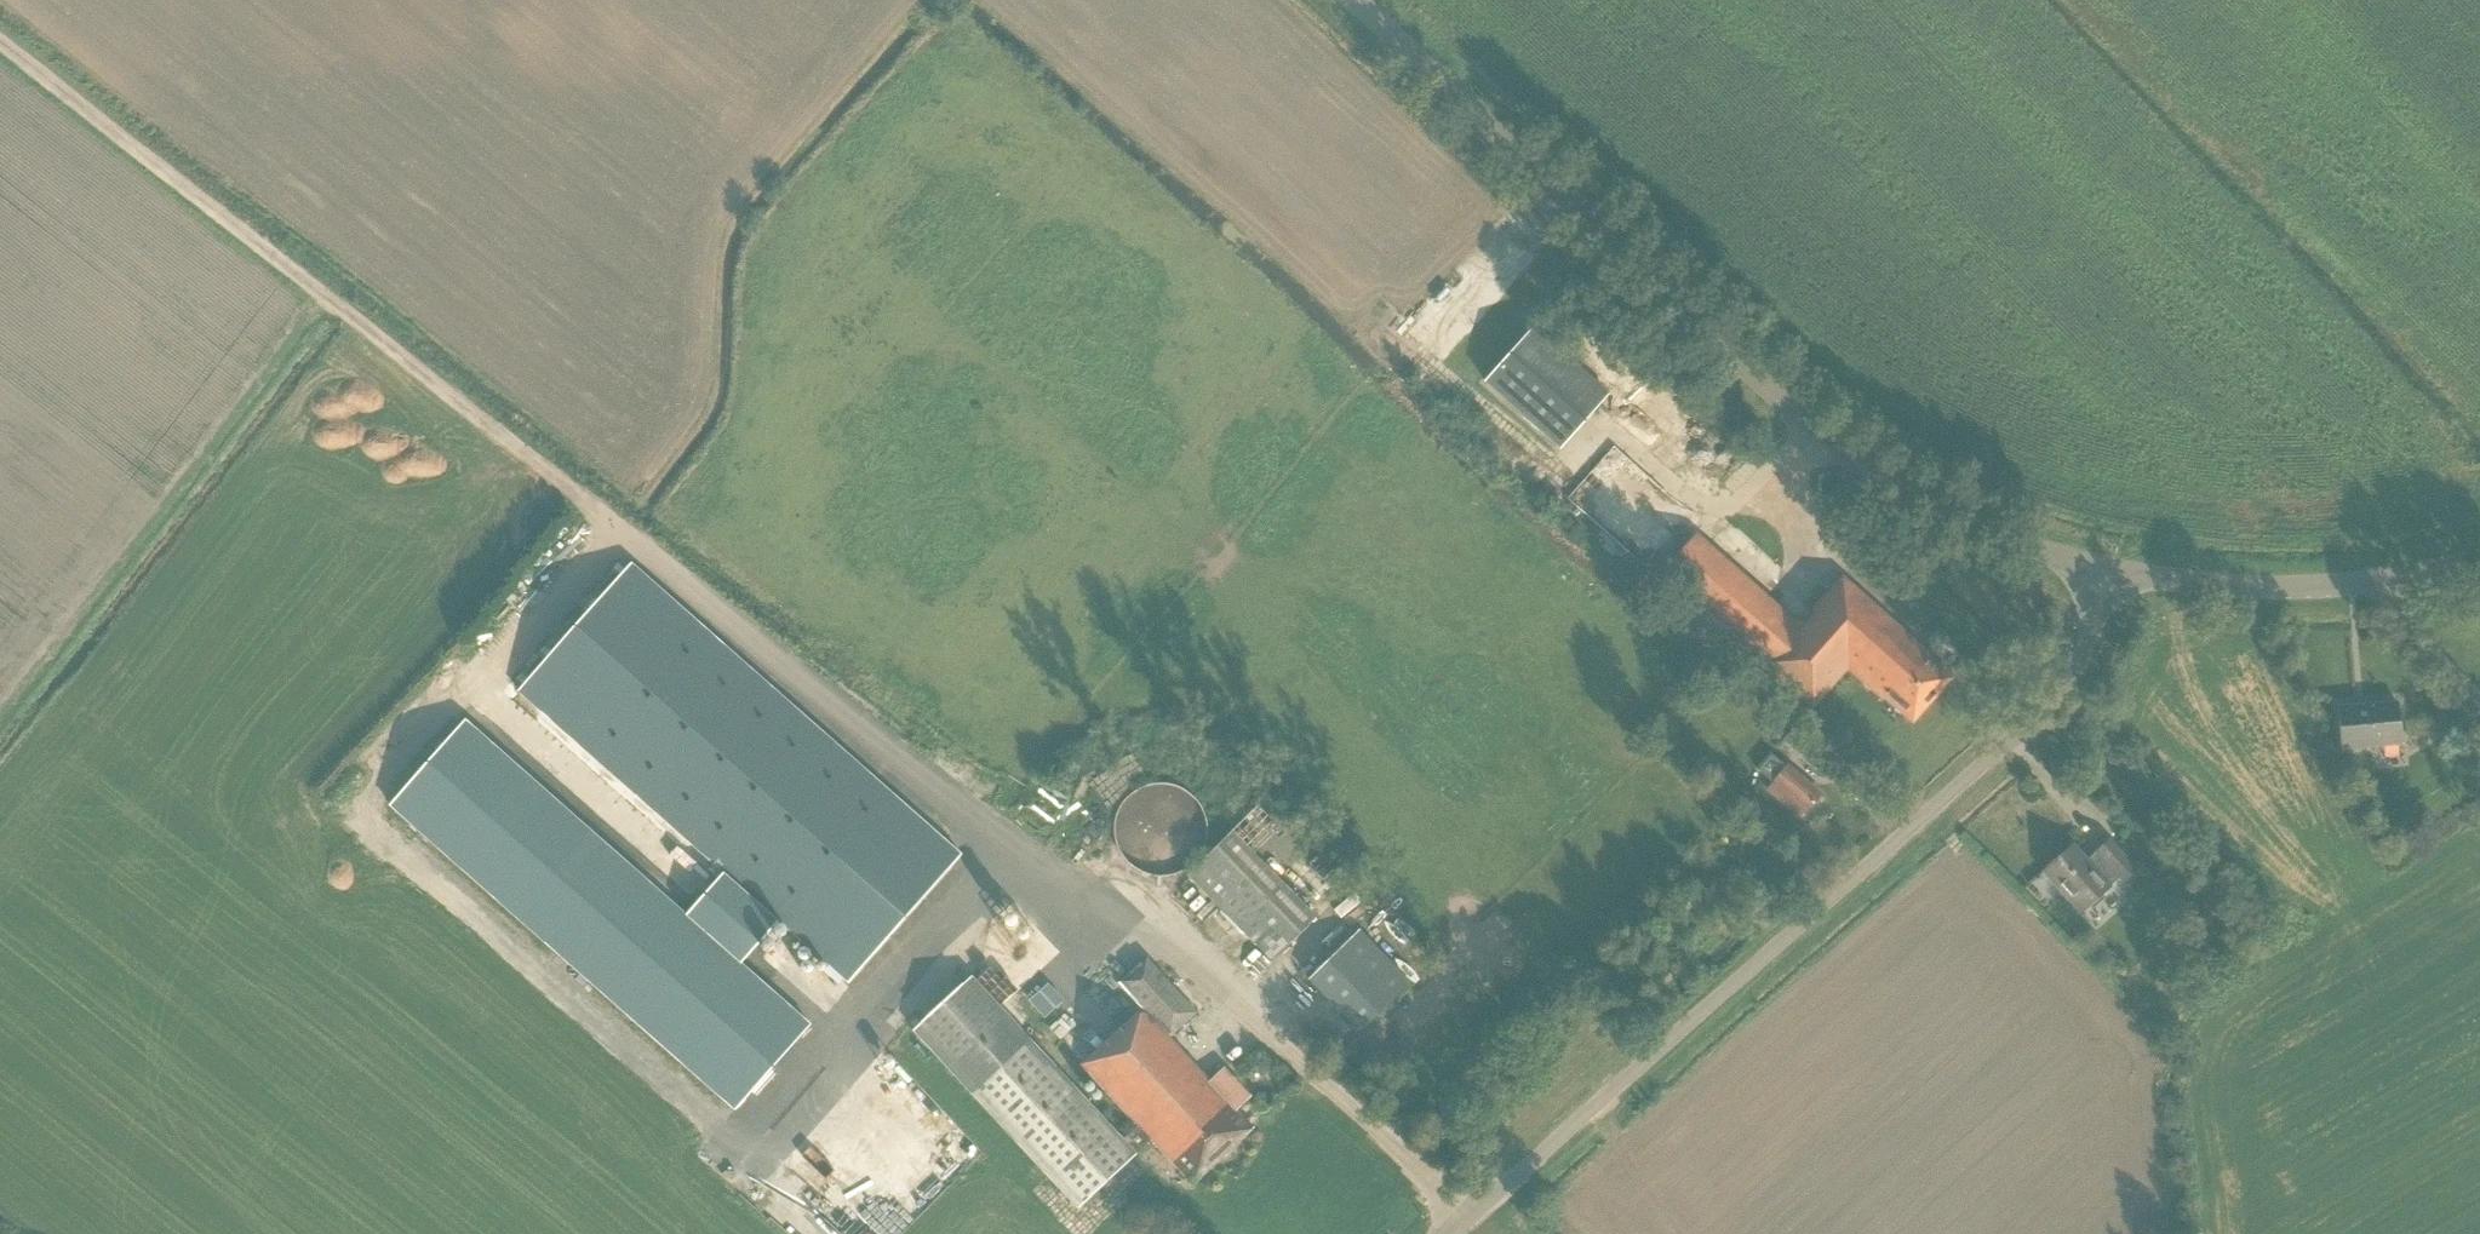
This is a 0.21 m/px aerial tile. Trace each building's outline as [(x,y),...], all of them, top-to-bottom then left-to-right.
[(1607,395),(1534,331),(1486,386),(1559,450),(1607,395)] [(1658,426),(1667,414),(1640,393),(1631,405),(1658,426)] [(1658,423),(1668,438),(1691,422),(1682,407),(1658,423)] [(1800,626),(1696,535),(1662,574),(1697,605),(1680,624),(1736,673),(1752,654),(1815,710),(1850,670),(1885,700),(1886,699),(1912,722),(1950,678),(1930,660),(1932,657),(1842,578),(1812,612),(1816,615),(1806,626),(1803,623),(1800,626)] [(962,854),(631,561),(516,691),(722,873),(776,920),(848,983),(962,854)] [(2400,745),(2396,702),(2338,707),(2342,750),(2400,745)] [(683,916),(464,723),(390,806),(735,1111),(809,1027),(737,964),(776,920),(722,873),(683,916)] [(1801,739),(1792,750),(1816,769),(1825,758),(1801,739)] [(1821,795),(1787,768),(1788,767),(1772,754),(1759,771),(1774,784),(1768,792),(1798,817),(1803,811),(1805,813),(1821,795)] [(1117,843),(1122,855),(1123,855),(1131,865),(1142,872),(1155,876),(1168,876),(1181,872),(1192,865),(1200,855),(1206,843),(1208,830),(1206,817),(1200,805),(1192,795),(1181,788),(1168,785),(1155,785),(1142,788),(1131,795),(1123,805),(1117,817),(1115,830),(1117,843)] [(1275,958),(1316,918),(1233,833),(1192,873),(1275,958)] [(2073,845),(2042,872),(2079,914),(2118,880),(2121,884),(2136,871),(2109,841),(2095,853),(2096,853),(2087,861),(2073,845)] [(1360,931),(1310,980),(1362,1033),(1411,984),(1360,931)] [(1196,1013),(1147,960),(1120,984),(1109,972),(1048,1028),(1140,1126),(1151,1140),(1190,1182),(1251,1126),(1237,1111),(1249,1099),(1223,1070),(1210,1082),(1169,1038),(1196,1013)] [(1151,1140),(1140,1126),(1123,1141),(1031,1042),(971,976),(912,1029),(1078,1208),(1151,1140)] [(964,1168),(977,1156),(880,1048),(864,1063),(881,1082),(884,1079),(925,1124),(913,1135),(929,1152),(940,1142),(964,1168)] [(775,1152),(849,1223),(847,1230),(823,1224),(813,1233),(878,1233),(879,1230),(862,1214),(889,1221),(901,1232),(930,1202),(936,1181),(902,1172),(913,1161),(928,1175),(933,1156),(926,1155),(886,1115),(870,1111),(850,1132),(845,1151),(825,1131),(809,1148),(793,1133),(775,1152)] [(777,1218),(802,1200),(777,1167),(753,1186),(777,1218)]
